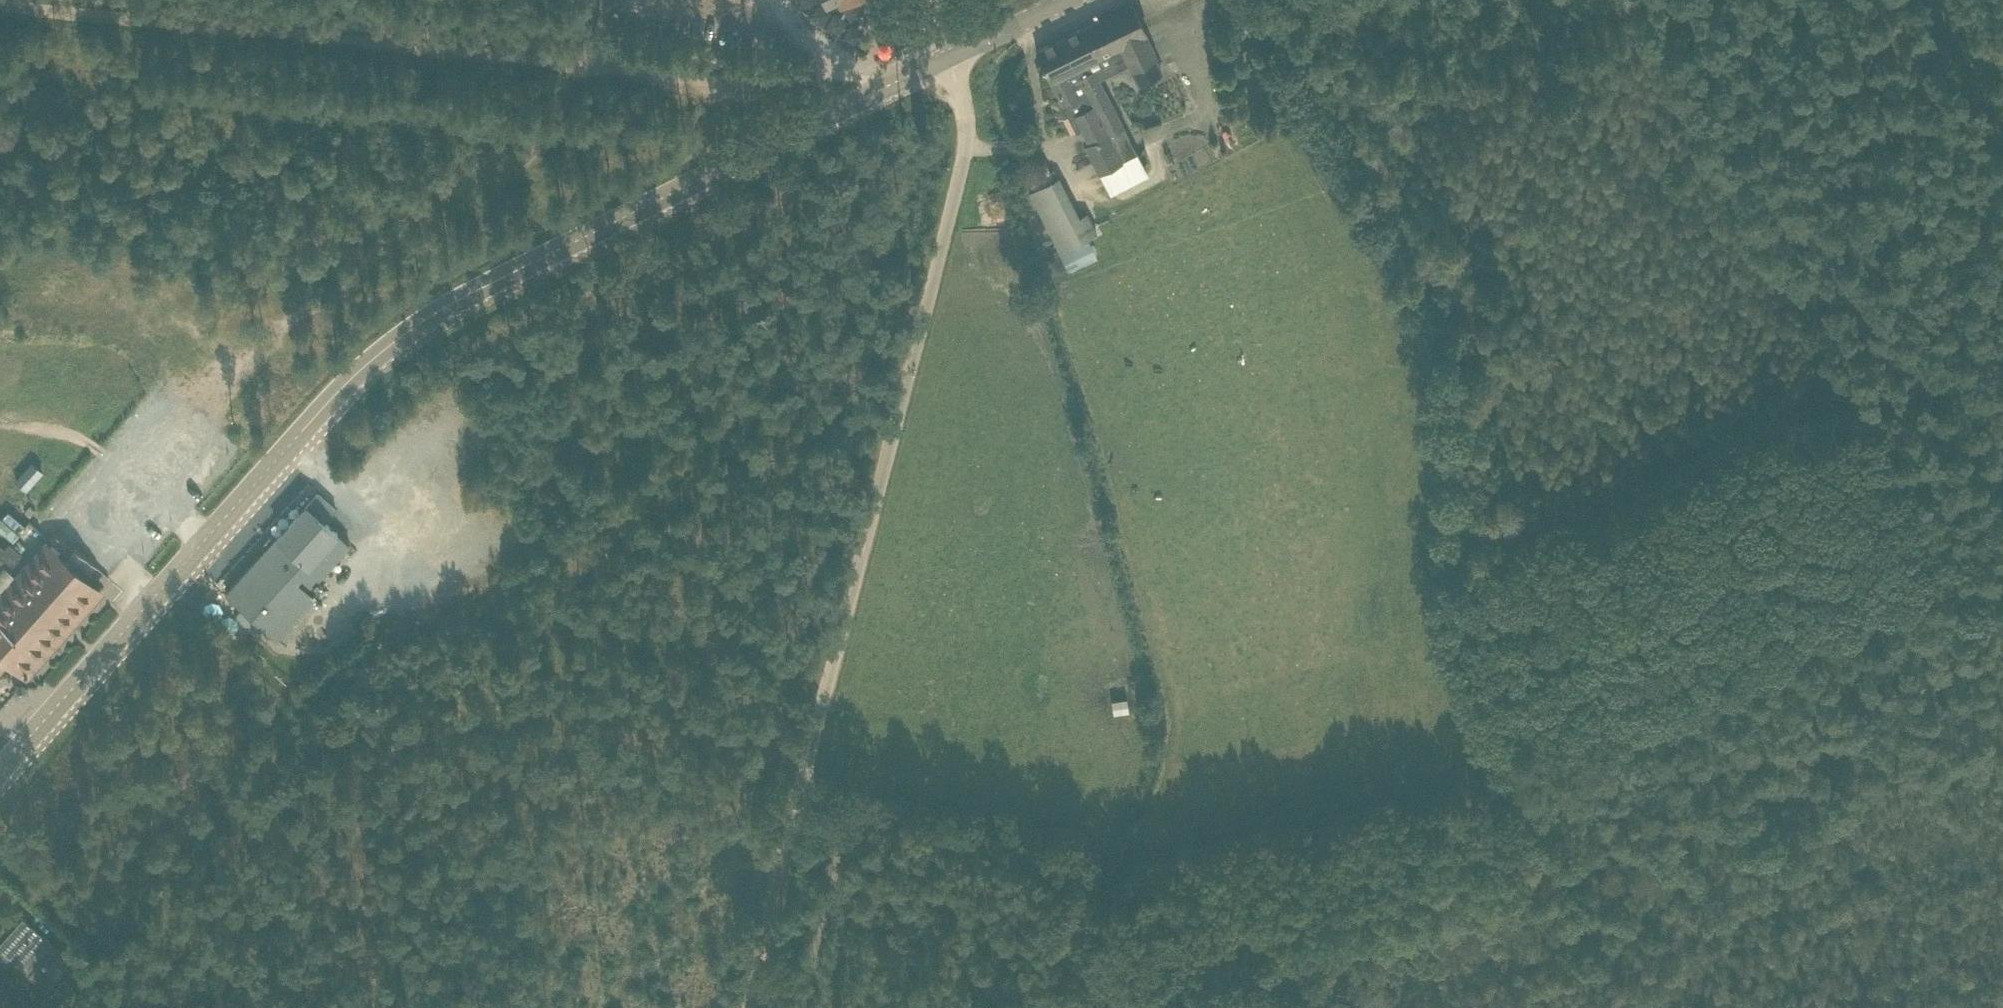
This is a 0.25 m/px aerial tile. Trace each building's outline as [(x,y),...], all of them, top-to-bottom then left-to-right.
[(1166,13),(1193,0),(1159,0),(1166,13)] [(1082,127),(1090,143),(1086,145),(1100,171),(1123,159),(1122,157),(1135,150),(1095,67),(1086,71),(1083,64),(1097,57),(1104,71),(1127,60),(1138,83),(1164,70),(1131,2),(1130,3),(1131,7),(1102,21),(1100,18),(1036,49),(1064,103),(1075,98),(1083,109),(1081,110),(1088,123),(1082,127)] [(1021,173),(1029,186),(1051,172),(1044,159),(1021,173)] [(1029,189),(1059,250),(1096,232),(1086,211),(1079,215),(1060,174),(1029,189)] [(13,474),(23,485),(41,469),(31,458),(13,474)] [(335,508),(317,491),(276,537),(271,533),(263,542),(268,546),(226,592),(241,606),(235,612),(254,629),(260,623),(277,638),(315,595),(313,594),(323,583),(318,579),(350,543),(339,533),(340,532),(325,519),(335,508)] [(0,516),(0,528),(14,539),(23,525),(7,510),(1,517),(0,516)] [(100,589),(87,578),(92,572),(69,550),(65,555),(46,537),(15,572),(10,567),(22,553),(17,548),(15,551),(4,541),(1,544),(0,543),(0,660),(2,663),(8,656),(27,672),(100,589)] [(22,914),(0,940),(0,949),(45,988),(72,957),(22,914)]
